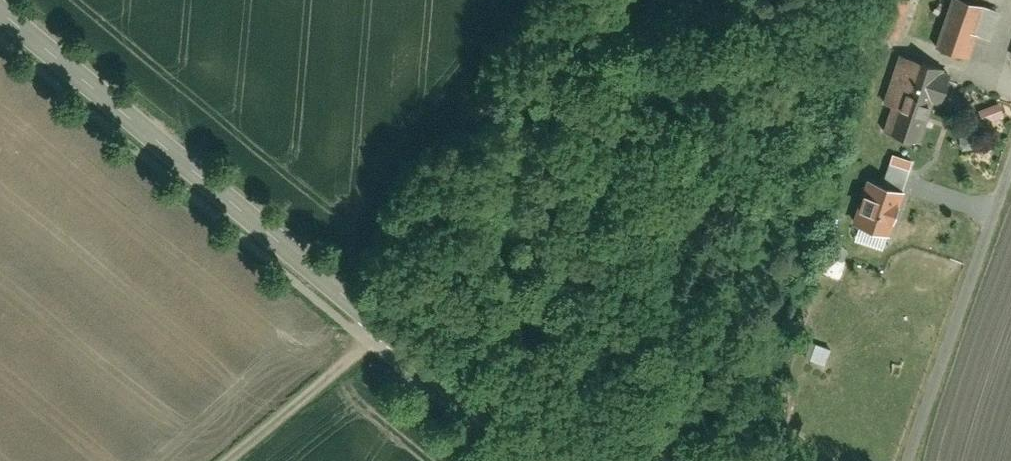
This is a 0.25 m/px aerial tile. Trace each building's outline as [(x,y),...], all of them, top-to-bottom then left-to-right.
[(907,0),(884,0),(873,29),(897,35),(907,0)] [(960,0),(950,0),(937,45),(965,54),(979,5),(960,0)] [(935,106),(946,71),(894,55),(880,101),(890,104),(882,131),(917,142),(929,104),(935,106)] [(982,121),(1001,114),(997,103),(978,110),(982,121)] [(898,185),(907,158),(887,151),(877,178),(898,185)] [(886,232),(900,189),(868,178),(853,220),(886,232)] [(812,341),(807,357),(822,362),(827,346),(812,341)]
